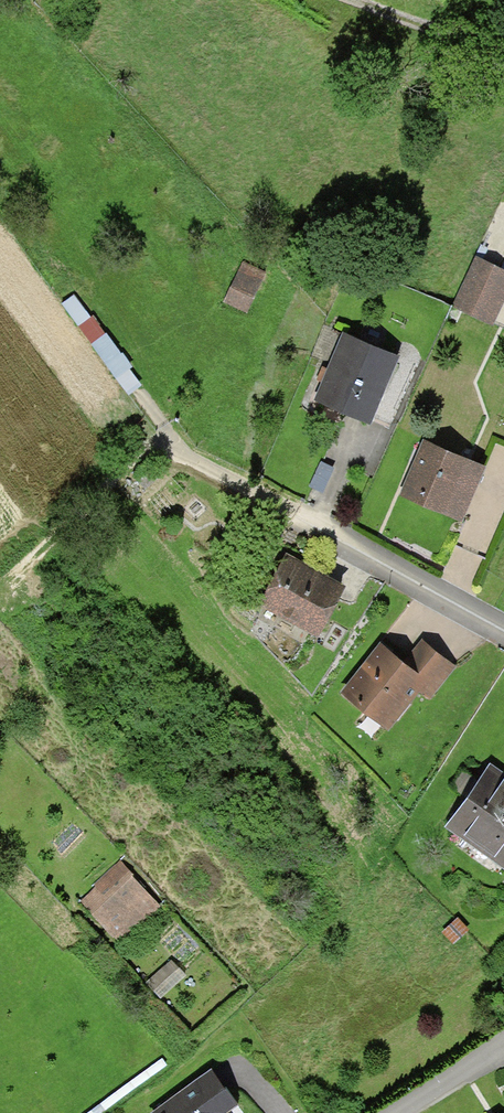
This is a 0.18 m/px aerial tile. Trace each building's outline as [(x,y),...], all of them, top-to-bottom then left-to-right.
[(346,333),(319,397),(348,409),(371,419),(398,355),(346,333)] [(423,498),(447,508),(468,459),(427,442),(406,491),(423,498)] [(483,466),(468,459),(447,508),(463,514),(483,466)] [(136,474),(145,485),(159,473),(150,462),(136,474)] [(299,618),(304,620),(312,605),(327,613),(343,586),(319,573),(287,556),(264,599),(283,609),(285,614),(294,619),(299,618)] [(319,629),(327,613),(312,605),(304,620),(319,629)] [(372,702),(394,719),(421,684),(433,693),(456,661),(432,643),(415,666),(403,657),(385,643),(348,692),(368,707),(372,702)] [(372,702),(368,707),(390,724),(394,719),(372,702)] [(450,821),(503,860),(503,775),(490,765),(450,821)] [(119,940),(159,906),(124,865),(83,898),(119,940)] [(162,996),(184,975),(171,961),(149,982),(162,996)] [(222,1107),(236,1096),(227,1085),(225,1088),(211,1069),(157,1108),(161,1112),(226,1112),(222,1107)]
